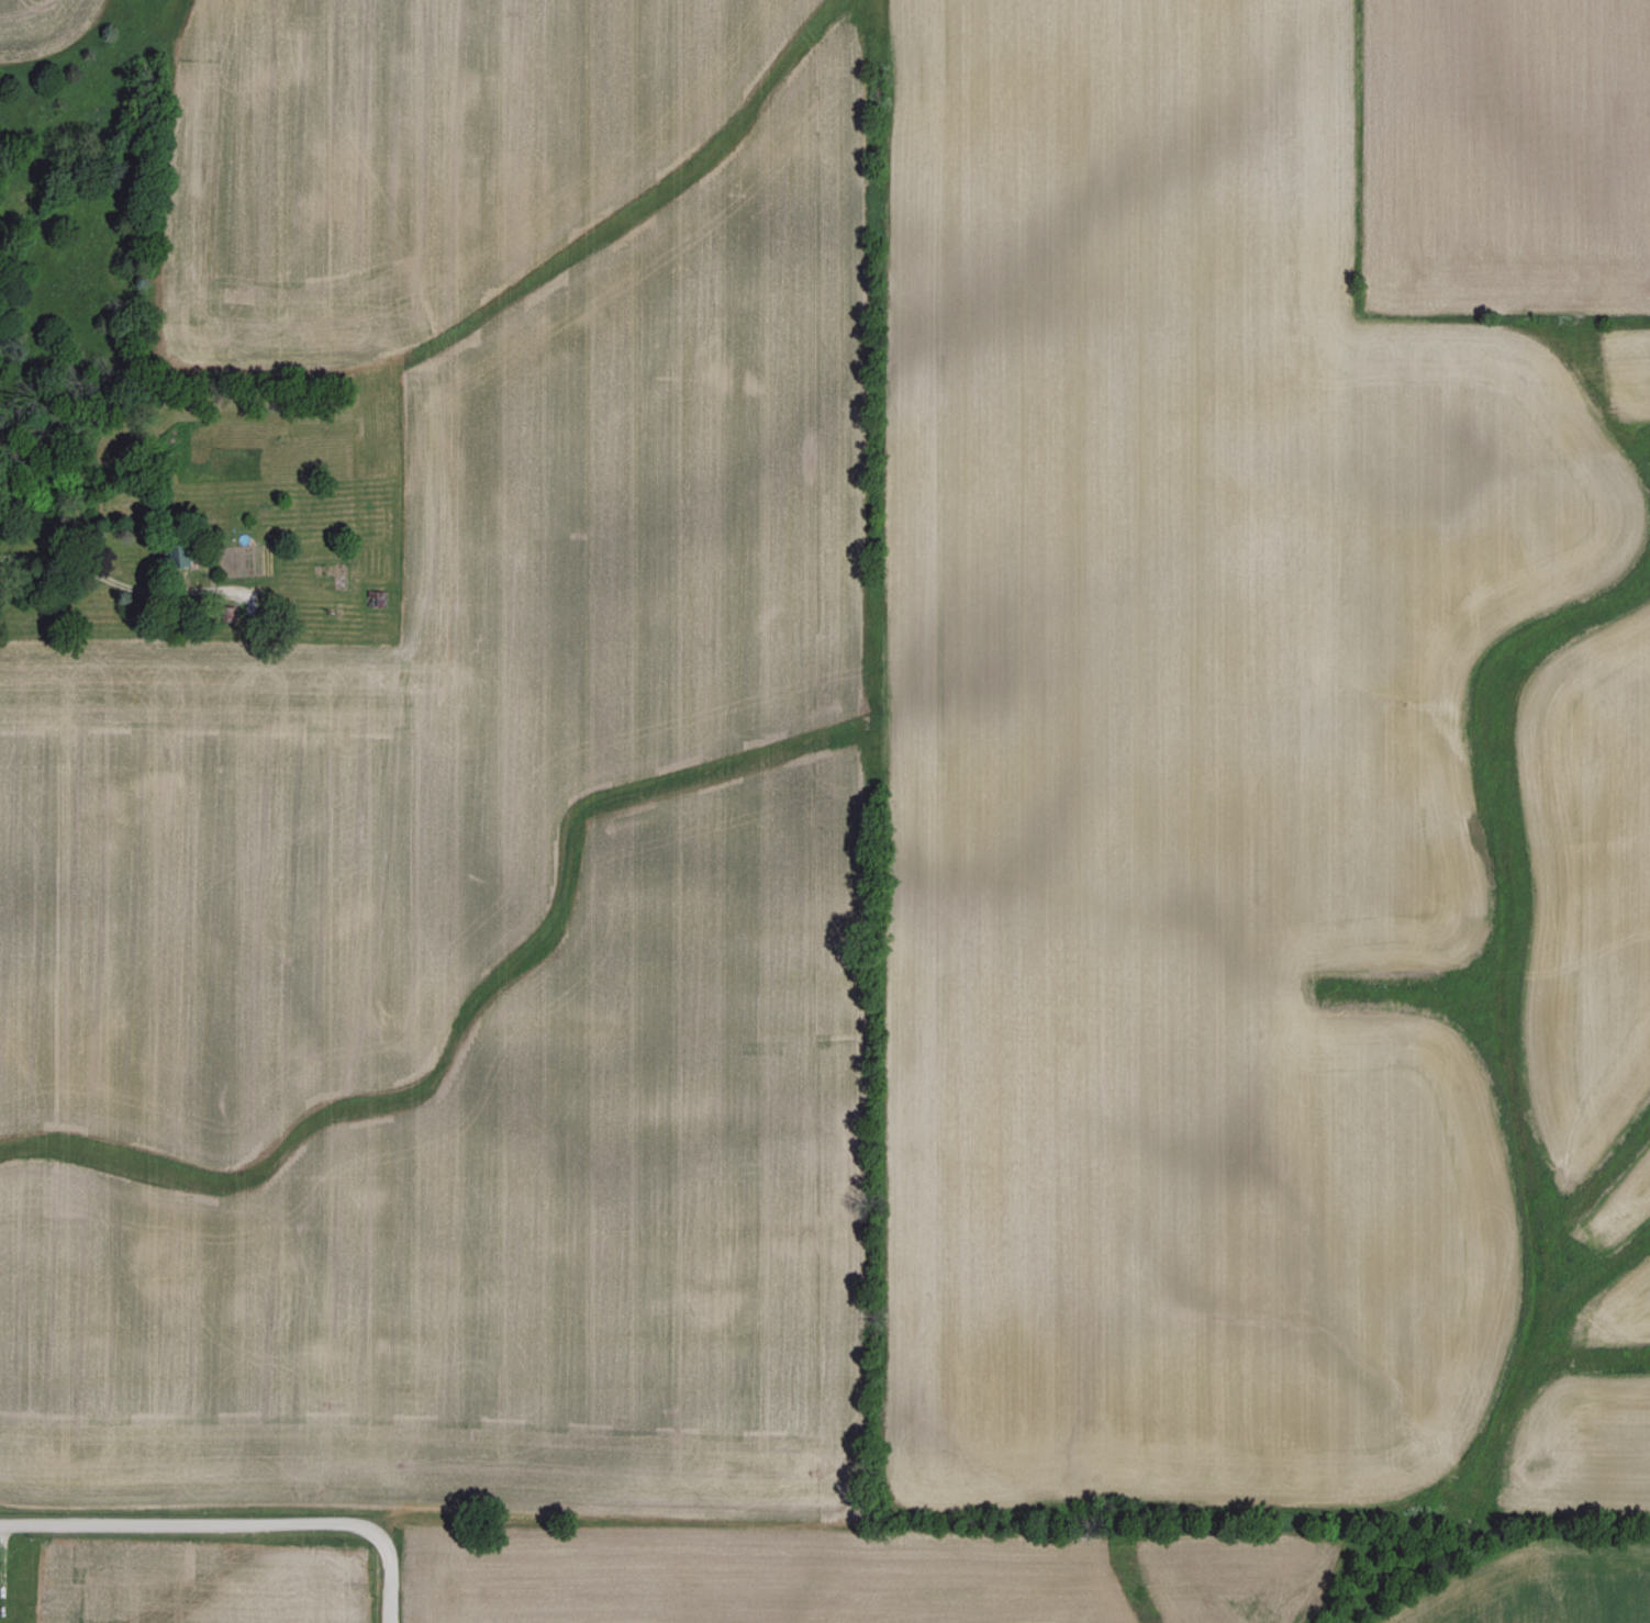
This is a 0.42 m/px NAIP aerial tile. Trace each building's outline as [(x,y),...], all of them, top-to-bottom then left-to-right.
[(183,567),(180,543),(162,545),(166,569),(183,567)]
